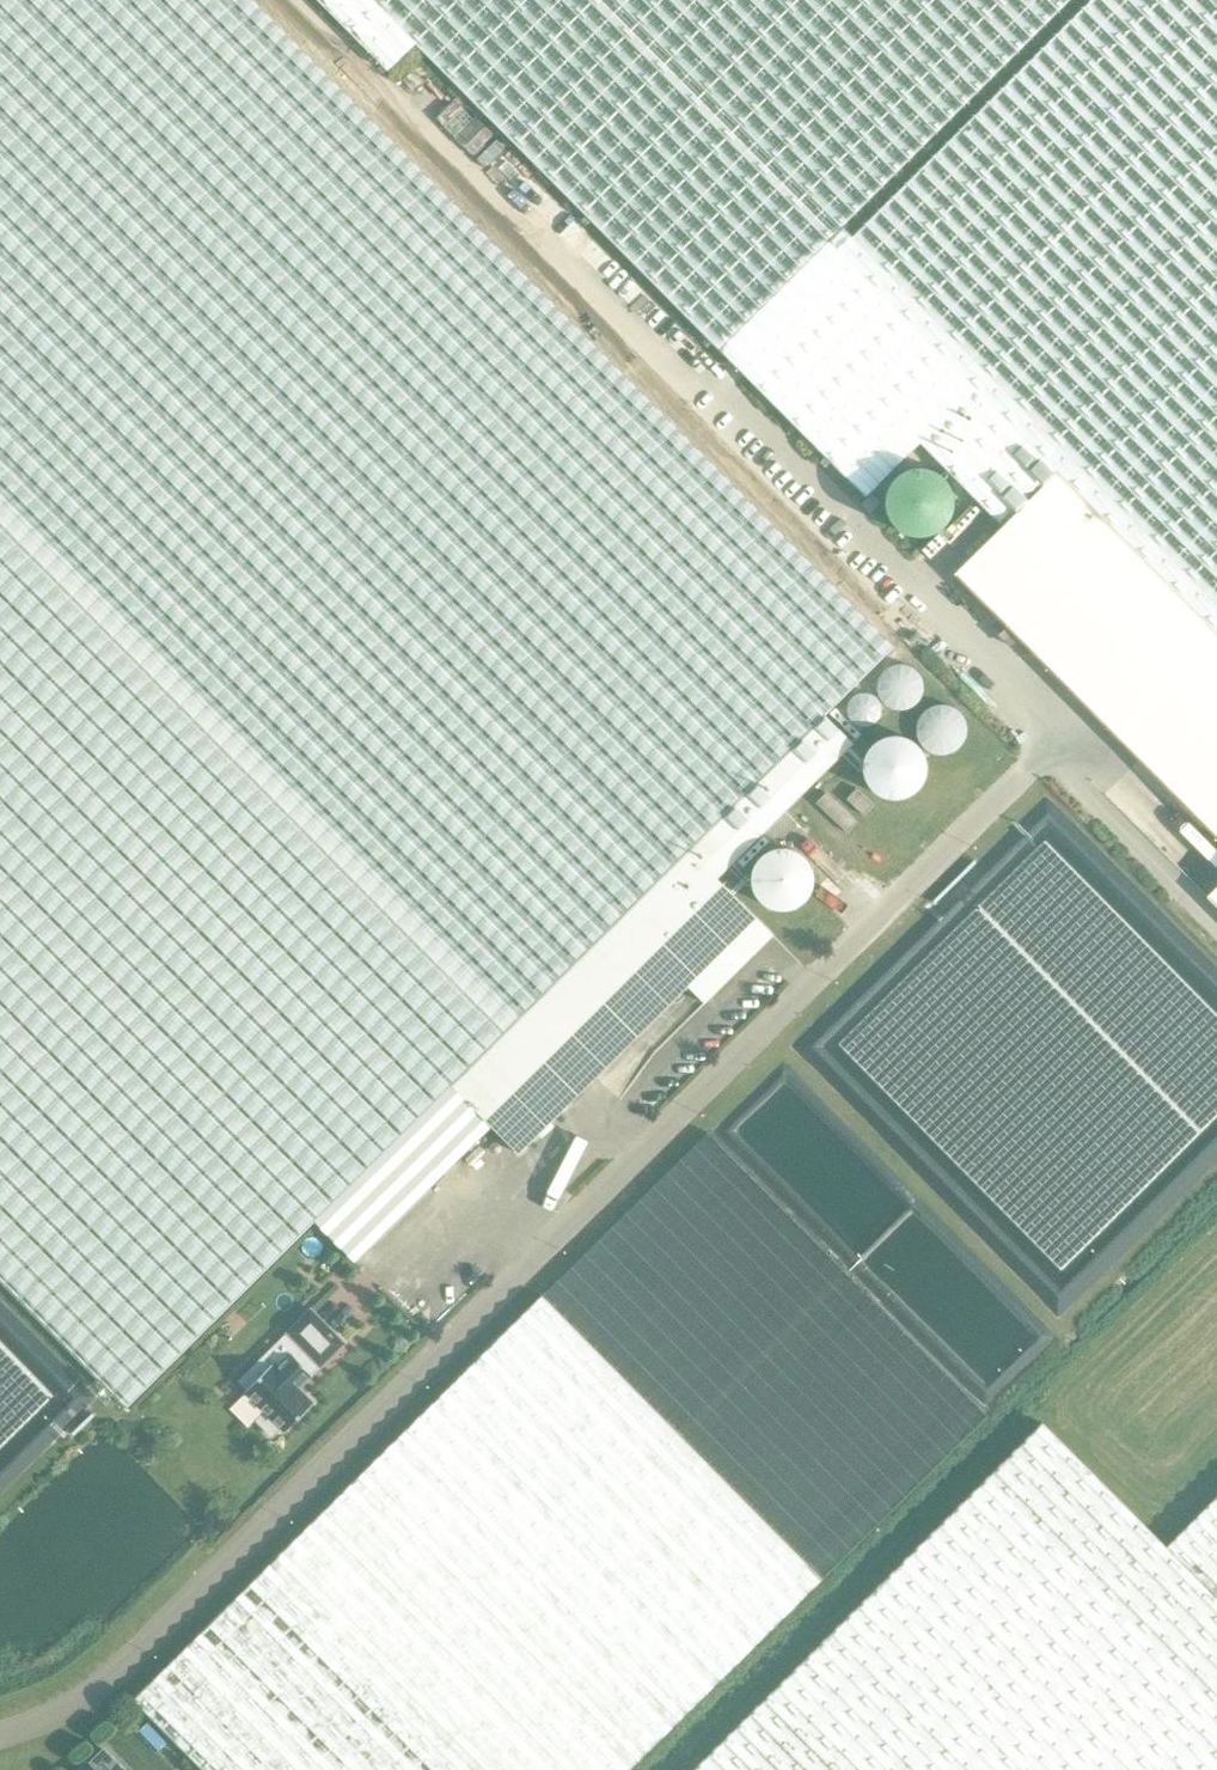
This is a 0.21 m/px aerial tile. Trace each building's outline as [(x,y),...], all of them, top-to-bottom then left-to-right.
[(314,1221),(451,1086),(824,716),(893,647),(252,0),(0,0),(0,1278),(128,1406),(314,1221)] [(723,354),(847,232),(841,227),(1070,0),(317,0),(388,71),(415,44),(723,354)] [(1056,472),(1216,635),(1216,0),(1090,0),(852,237),(847,232),(723,354),(865,497),(919,443),(986,511),(999,523),(1001,526),(1056,472)] [(1056,472),(1001,526),(953,574),(1007,628),(999,635),(1010,646),(1018,639),(1120,742),(1216,839),(1216,635),(1056,472)] [(451,1086),(491,1126),(519,1154),(688,986),(705,1003),(773,935),(717,879),(853,747),(824,716),(451,1086)] [(872,804),(856,788),(846,799),(863,814),(872,804)] [(856,821),(826,793),(816,802),(846,831),(856,821)] [(1216,907),(1216,886),(1206,897),(1216,907)] [(355,1262),(454,1163),(491,1126),(451,1086),(314,1221),(355,1262)] [(203,1769),(629,1769),(822,1579),(542,1295),(135,1700),(203,1769)] [(321,1366),(344,1343),(311,1309),(305,1314),(287,1332),(301,1347),(293,1355),(291,1353),(277,1366),(273,1362),(262,1373),(255,1366),(240,1381),(247,1388),(244,1391),(265,1412),(257,1420),(272,1436),(280,1427),(285,1432),(314,1403),(296,1386),(304,1378),(306,1380),(312,1375),(310,1372),(319,1364),(321,1366)] [(1166,1548),(1042,1424),(696,1769),(943,1769),(1166,1548)] [(1168,1546),(1166,1548),(943,1769),(1216,1769),(1216,1497),(1168,1546)]
